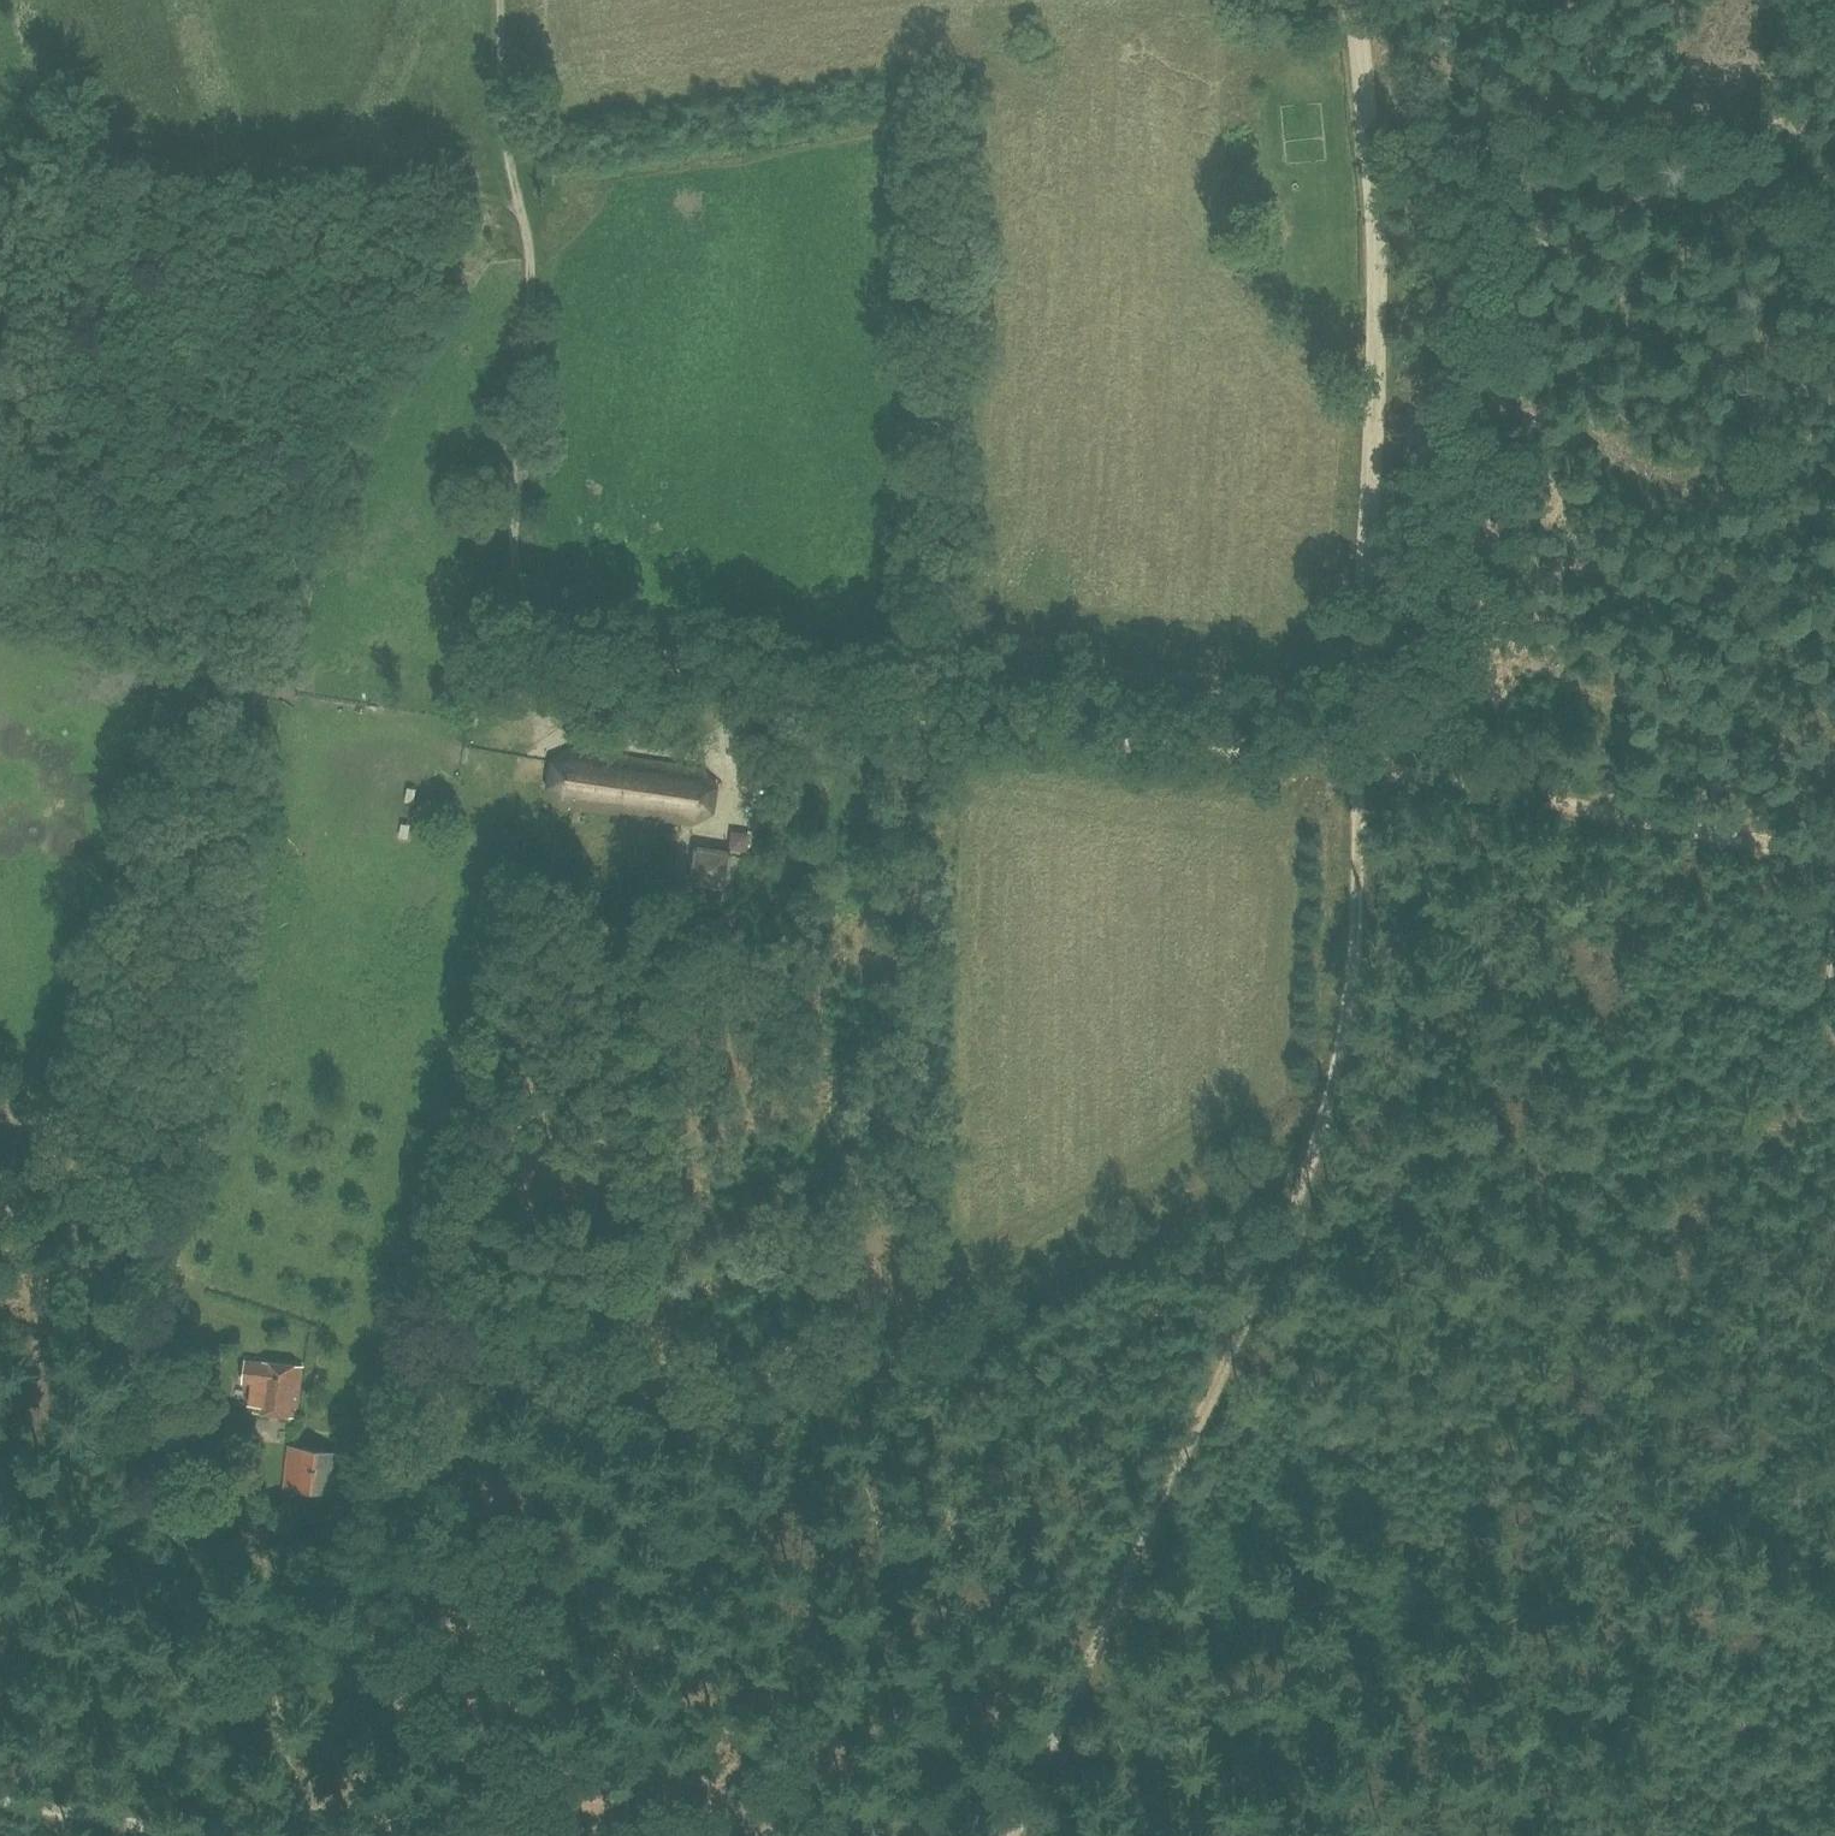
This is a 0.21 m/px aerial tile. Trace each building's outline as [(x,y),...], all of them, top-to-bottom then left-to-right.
[(696,824),(712,812),(716,787),(701,768),(569,750),(551,764),(549,774),(547,786),(562,806),(572,807),(696,824)] [(731,856),(695,850),(689,884),(726,890),(731,856)] [(260,1362),(244,1360),(241,1381),(250,1382),(247,1405),(254,1406),(253,1412),(295,1417),(302,1366),(260,1361),(260,1362)] [(337,1495),(342,1451),(287,1445),(282,1488),(337,1495)]
